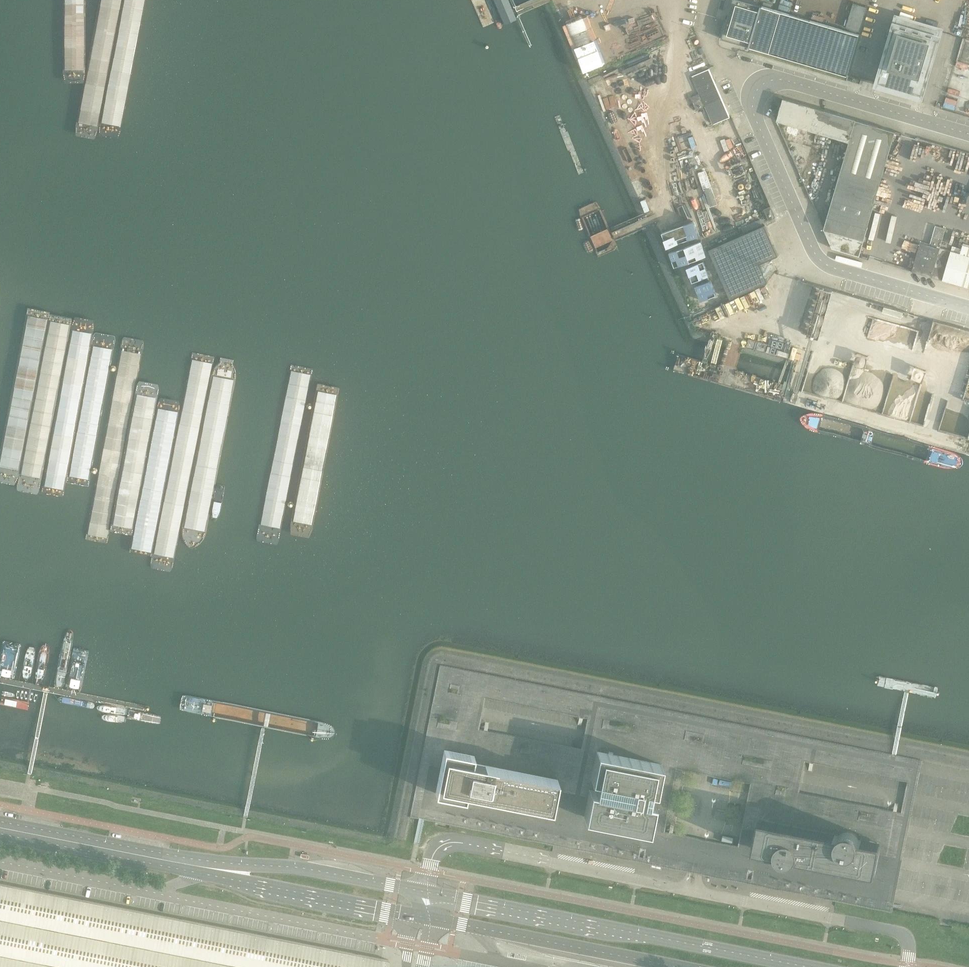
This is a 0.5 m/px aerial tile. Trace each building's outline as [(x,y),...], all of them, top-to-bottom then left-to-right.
[(721,39),(740,44),(750,47),(848,76),(848,75),(860,35),(762,6),(741,0),(733,0),(722,38),(721,39)] [(898,19),(879,84),(920,96),(926,77),(939,32),(939,31),(898,19)] [(714,124),(730,117),(709,70),(693,77),(693,78),(694,78),(701,94),(692,98),(697,110),(706,106),(714,124)] [(949,87),(945,106),(956,109),(960,90),(949,87)] [(777,121),(788,125),(784,136),(789,135),(796,151),(806,154),(812,132),(849,142),(824,229),(830,243),(833,248),(860,256),(896,132),(869,124),(856,120),(783,99),(777,121)] [(771,207),(764,210),(769,221),(771,220),(772,222),(775,220),(775,219),(776,218),(771,207)] [(761,216),(743,223),(747,232),(764,225),(761,216)] [(921,242),(913,271),(932,277),(940,248),(946,229),(935,225),(929,245),(921,242)] [(765,226),(709,250),(731,299),(768,282),(760,264),(778,256),(765,226)] [(943,280),(968,288),(968,246),(963,244),(960,254),(952,251),(943,280)] [(940,248),(932,277),(943,280),(952,251),(940,248)] [(717,274),(710,260),(693,268),(700,282),(717,274)] [(813,287),(804,325),(812,326),(817,305),(821,306),(824,294),(822,293),(823,289),(813,287)] [(729,345),(726,364),(736,366),(739,346),(729,345)] [(922,760),(440,665),(410,818),(551,846),(697,874),(834,902),(892,913),(895,896),(902,863),(908,833),(915,799),(920,770),(922,760)] [(0,883),(0,966),(389,966),(389,960),(0,883)]
